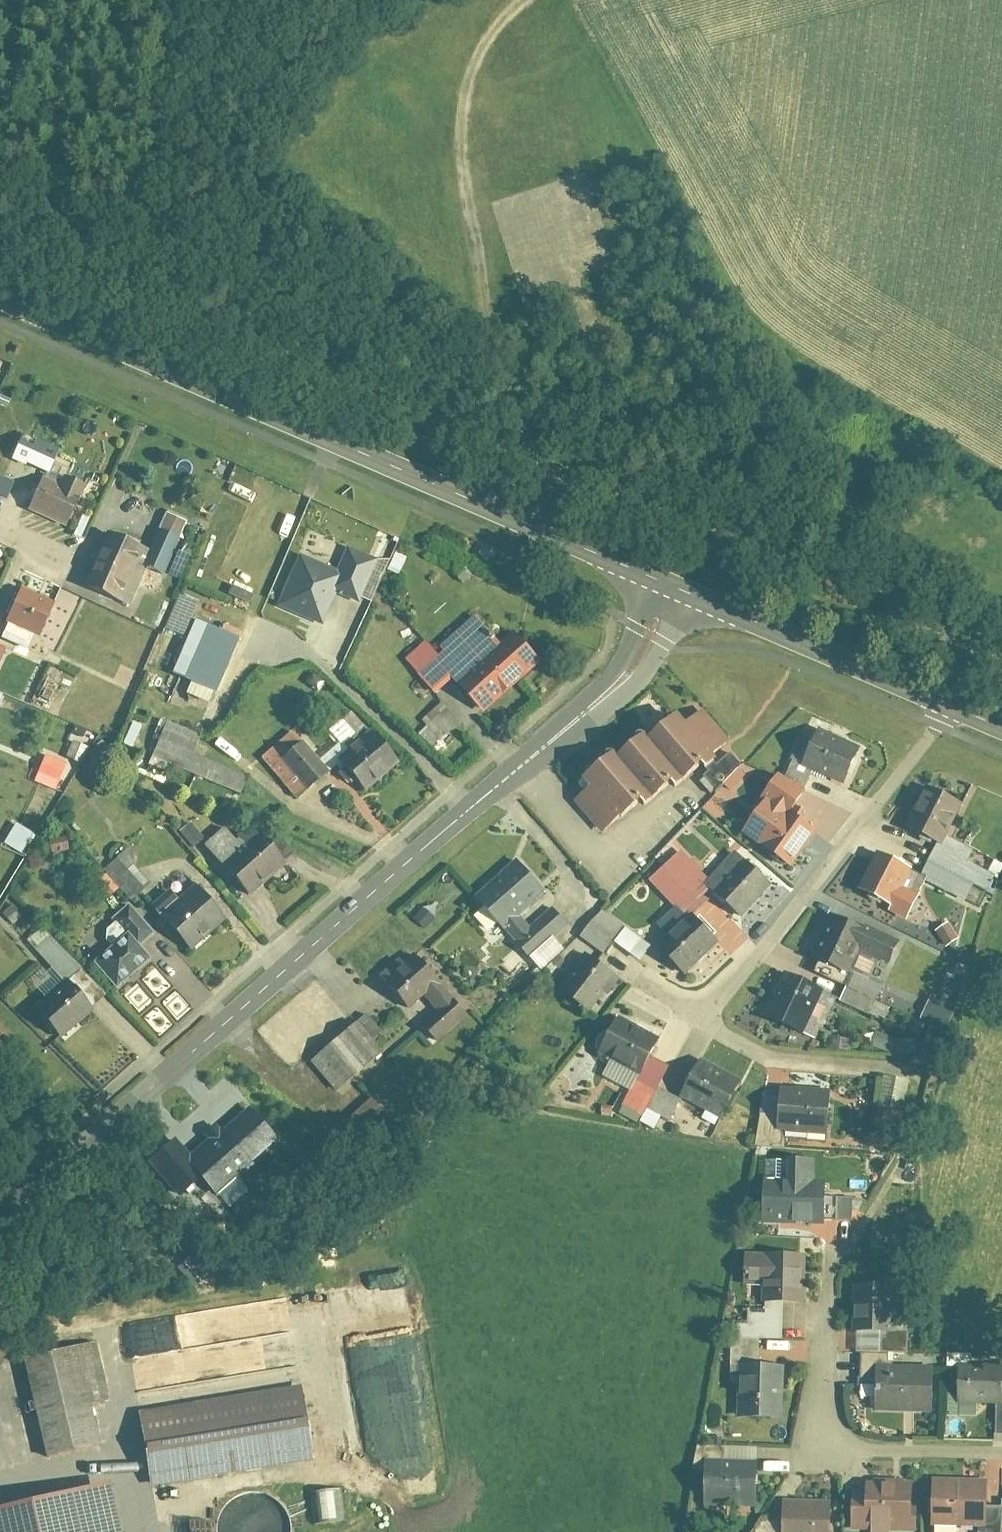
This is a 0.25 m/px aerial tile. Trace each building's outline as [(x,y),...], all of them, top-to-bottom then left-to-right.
[(3,456),(11,438),(0,433),(0,455),(3,456)] [(17,438),(8,460),(45,475),(54,453),(17,438)] [(38,481),(24,513),(62,530),(77,497),(38,481)] [(144,568),(163,577),(182,540),(162,530),(144,568)] [(105,534),(86,574),(129,594),(148,555),(105,534)] [(335,588),(357,597),(373,560),(350,550),(340,574),(341,575),(335,588)] [(303,558),(283,603),(322,620),(335,588),(341,575),(340,574),(303,558)] [(0,614),(0,622),(36,636),(49,604),(10,589),(0,614)] [(472,617),(412,676),(438,702),(452,688),(480,717),(540,657),(508,624),(493,638),(472,617)] [(193,619),(170,673),(215,692),(238,638),(193,619)] [(567,788),(602,835),(725,743),(690,696),(567,788)] [(440,702),(424,721),(442,737),(459,718),(440,702)] [(356,779),(367,790),(399,762),(372,731),(370,732),(351,711),(330,730),(344,746),(343,747),(347,752),(335,762),(352,782),(356,779)] [(825,720),(803,758),(853,786),(875,748),(825,720)] [(163,723),(148,761),(241,797),(251,770),(195,749),(200,737),(163,723)] [(294,732),(264,757),(298,796),(328,771),(294,732)] [(933,776),(908,824),(942,842),(967,793),(933,776)] [(750,823),(792,856),(819,822),(777,789),(750,823)] [(221,829),(195,851),(211,870),(237,848),(221,829)] [(221,874),(251,902),(287,864),(257,836),(221,874)] [(924,888),(980,910),(993,877),(965,865),(969,853),(942,842),(924,888)] [(129,851),(103,873),(128,902),(153,880),(129,851)] [(879,853),(858,892),(906,918),(927,879),(879,853)] [(722,896),(754,921),(781,885),(749,861),(722,896)] [(520,864),(477,900),(503,931),(546,895),(520,864)] [(194,889),(154,929),(185,959),(224,919),(194,889)] [(513,941),(530,962),(570,928),(553,907),(513,941)] [(662,940),(691,974),(723,947),(694,913),(662,940)] [(842,915),(822,959),(855,974),(874,983),(894,939),(842,915)] [(100,959),(124,987),(160,957),(135,929),(100,959)] [(475,1013),(422,952),(390,981),(443,1041),(475,1013)] [(570,990),(598,1012),(623,979),(596,957),(570,990)] [(784,970),(763,1014),(808,1035),(829,991),(784,970)] [(855,974),(840,1005),(870,1019),(884,987),(874,983),(855,974)] [(40,1008),(69,1038),(100,1007),(71,978),(40,1008)] [(620,1014),(600,1055),(644,1076),(663,1034),(620,1014)] [(314,1066),(344,1098),(390,1055),(360,1022),(314,1066)] [(699,1061),(681,1101),(724,1119),(742,1079),(699,1061)] [(644,1082),(656,1087),(664,1070),(652,1064),(644,1082)] [(787,1082),(785,1129),(849,1131),(851,1085),(787,1082)] [(656,1094),(645,1115),(663,1124),(673,1103),(656,1094)] [(276,1138),(251,1108),(189,1161),(216,1193),(252,1163),(249,1160),(276,1138)] [(831,1152),(790,1152),(790,1180),(770,1180),(770,1220),(819,1220),(819,1198),(831,1198),(831,1152)] [(808,1247),(750,1248),(751,1305),(809,1303),(808,1247)] [(848,1275),(848,1326),(894,1326),(894,1275),(848,1275)] [(130,1360),(135,1389),(246,1370),(241,1340),(130,1360)] [(90,1409),(111,1405),(97,1342),(16,1359),(37,1454),(97,1442),(90,1409)] [(748,1414),(789,1415),(790,1356),(749,1355),(748,1414)] [(966,1410),(1001,1412),(1001,1361),(968,1360),(966,1410)] [(879,1366),(878,1408),(941,1409),(942,1367),(879,1366)] [(137,1420),(148,1488),(310,1460),(299,1392),(137,1420)] [(706,1468),(708,1517),(766,1514),(764,1466),(706,1468)] [(876,1484),(868,1484),(868,1492),(855,1492),(854,1526),(870,1526),(874,1522),(890,1523),(894,1527),(915,1527),(915,1509),(910,1509),(911,1485),(901,1485),(901,1482),(876,1481),(876,1484)] [(986,1484),(937,1483),(936,1520),(985,1521),(986,1484)] [(252,1488),(240,1491),(229,1498),(222,1507),(218,1519),(219,1531),(291,1531),(292,1520),(290,1512),(283,1501),(276,1494),(265,1489),(252,1488)] [(117,1527),(96,1531),(89,1496),(9,1512),(13,1531),(118,1531),(117,1527)] [(788,1531),(839,1531),(839,1498),(788,1498),(788,1531)]
